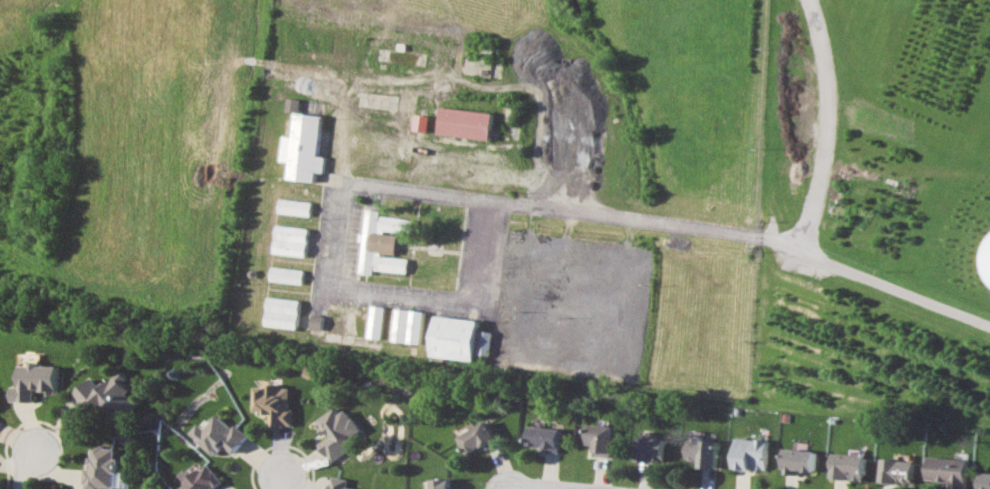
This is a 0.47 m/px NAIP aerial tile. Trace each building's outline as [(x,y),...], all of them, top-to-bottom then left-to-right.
[(301,100),(288,98),(287,110),(300,112),(301,100)] [(438,133),(442,105),(493,111),(490,139),(438,133)] [(278,160),(281,134),(291,135),(295,111),(321,114),(316,154),(324,156),(322,171),(314,170),(312,181),(286,178),(289,161),(278,160)] [(411,130),(414,113),(429,115),(426,132),(411,130)] [(277,214),(278,198),(309,202),(308,217),(277,214)] [(357,273),(364,209),(377,210),(377,215),(411,219),(409,233),(383,230),(382,233),(397,234),(394,253),(379,252),(379,255),(407,258),(405,272),(372,268),(370,274),(357,273)] [(272,253),(275,224),(308,228),(304,257),(272,253)] [(268,280),(269,266),(303,270),(301,284),(268,280)] [(265,324),(267,296),(299,300),(296,328),(265,324)] [(366,337),(369,304),(383,306),(380,339),(366,337)] [(391,340),(395,308),(424,311),(419,343),(391,340)] [(309,329),(311,314),(323,316),(321,331),(309,329)] [(430,356),(435,315),(479,319),(476,330),(492,331),(489,354),(474,353),(473,360),(430,356)] [(20,364),(20,386),(13,385),(12,400),(20,400),(20,401),(35,401),(36,388),(40,388),(40,390),(58,391),(59,365),(40,364),(40,361),(30,361),(30,365),(20,364)] [(122,369),(102,386),(94,377),(76,392),(81,398),(80,398),(92,412),(101,405),(108,415),(112,412),(119,419),(138,403),(128,392),(131,389),(125,381),(129,377),(122,369)] [(258,385),(257,409),(266,410),(266,413),(271,413),(271,424),(286,425),(286,423),(293,424),(294,408),(290,408),(291,387),(282,387),(282,384),(270,383),(270,386),(258,385)] [(337,406),(341,412),(346,408),(352,418),(354,417),(362,429),(356,433),(361,440),(353,445),(353,446),(332,460),(320,443),(332,435),(329,431),(325,434),(320,427),(321,426),(317,420),(337,406)] [(219,414),(207,428),(201,422),(192,432),(193,433),(192,433),(216,454),(217,453),(217,454),(222,449),(223,450),(227,445),(235,452),(250,435),(238,424),(234,428),(219,414)] [(459,436),(486,419),(496,436),(495,437),(498,442),(481,452),(478,447),(469,453),(459,436)] [(589,423),(614,425),(612,452),(611,452),(610,457),(594,455),(594,451),(594,444),(587,443),(589,423)] [(530,425),(528,444),(543,445),(543,451),(558,452),(559,447),(560,447),(562,428),(530,425)] [(641,460),(668,461),(669,438),(642,437),(641,460)] [(701,460),(701,467),(718,469),(721,440),(691,437),(688,459),(701,460)] [(771,441),(739,437),(735,467),(767,471),(771,441)] [(93,456),(90,455),(90,462),(92,462),(92,468),(85,467),(84,482),(86,482),(85,488),(102,488),(103,486),(114,486),(115,472),(119,472),(120,458),(115,458),(116,447),(106,447),(106,444),(93,443),(93,456)] [(818,451),(787,449),(786,474),(801,475),(801,471),(817,472),(818,451)] [(834,478),(865,481),(868,456),(836,453),(834,478)] [(955,483),(955,488),(967,488),(970,460),(930,456),(928,480),(955,483)] [(915,484),(916,460),(884,459),(883,483),(915,484)] [(223,481),(208,463),(202,469),(200,467),(183,481),(185,483),(178,488),(213,488),(223,481)] [(981,473),(981,488),(989,488),(989,473),(981,473)] [(347,486),(363,488),(329,488),(330,483),(331,483),(333,475),(349,479),(347,486)] [(432,488),(454,488),(454,486),(452,486),(452,477),(431,478),(432,488)]
